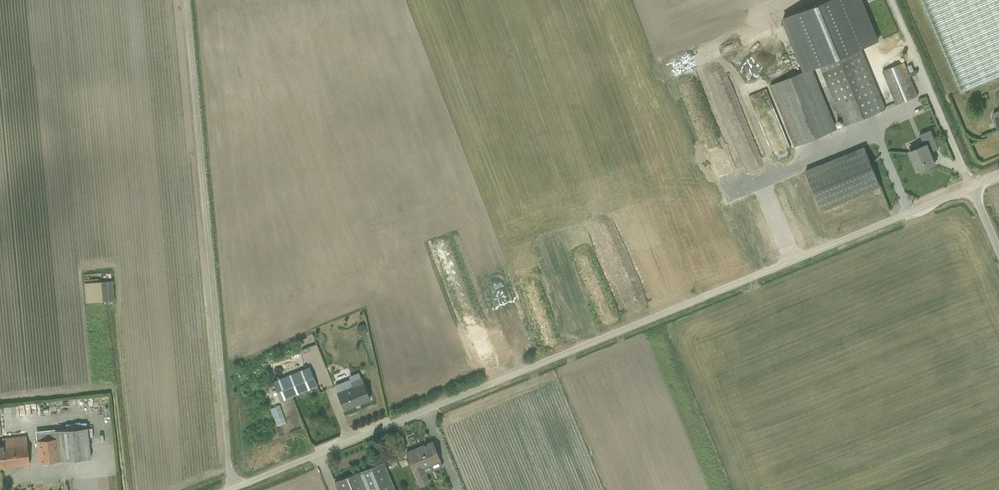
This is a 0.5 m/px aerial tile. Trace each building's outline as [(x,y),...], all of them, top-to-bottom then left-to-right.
[(961,91),(998,77),(998,0),(922,0),(961,91)] [(860,49),(817,66),(843,125),(886,108),(860,49)] [(905,64),(881,72),(896,105),(919,97),(905,64)] [(810,70),(768,86),(794,149),(836,131),(810,70)] [(990,114),(998,137),(998,110),(990,114)] [(923,146),(908,153),(918,174),(942,164),(933,145),(938,143),(931,129),(918,135),(923,146)] [(864,150),(804,173),(820,212),(879,189),(864,150)] [(117,282),(89,283),(89,303),(117,302),(117,282)] [(311,367),(274,382),(280,402),(318,387),(311,367)] [(359,377),(330,389),(341,418),(371,406),(359,377)] [(248,390),(252,410),(259,409),(257,397),(262,396),(260,387),(248,390)] [(283,421),(287,421),(287,410),(277,410),(277,418),(283,418),(283,421)] [(77,430),(34,434),(39,466),(81,461),(77,430)] [(0,450),(0,469),(30,466),(28,439),(0,441),(1,450),(0,450)] [(401,452),(417,489),(422,489),(434,485),(428,470),(443,463),(433,439),(401,452)] [(335,482),(339,489),(395,489),(383,464),(335,482)]
